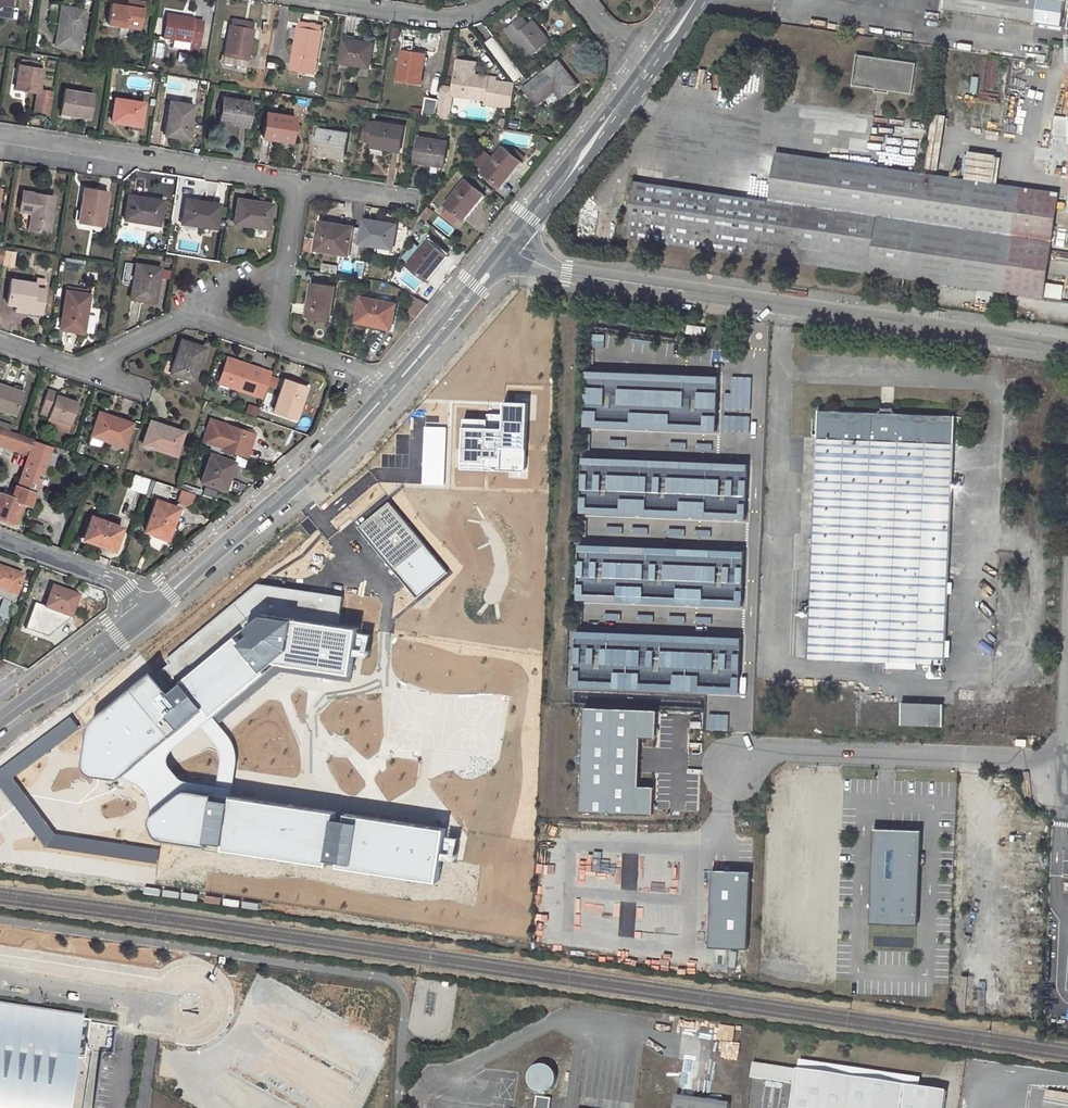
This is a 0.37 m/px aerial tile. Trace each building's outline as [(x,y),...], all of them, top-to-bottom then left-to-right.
[(9,17),(12,0),(0,0),(0,16),(9,17)] [(107,24),(141,29),(145,2),(133,0),(128,0),(127,6),(111,3),(107,24)] [(944,9),(1036,23),(1040,0),(945,0),(944,9)] [(62,6),(56,44),(79,48),(85,10),(62,6)] [(203,21),(186,18),(186,16),(166,13),(162,37),(174,39),(172,47),(198,51),(203,21)] [(522,17),(506,29),(529,58),(549,42),(533,21),(528,25),(522,17)] [(299,26),(322,30),(323,26),(300,22),(299,26)] [(230,26),(224,63),(247,67),(253,30),(230,26)] [(316,67),(322,30),(299,26),(298,29),(293,28),(291,38),(297,39),(291,70),(312,74),(313,67),(316,67)] [(400,39),(402,28),(393,27),(391,38),(400,39)] [(494,35),(486,41),(516,81),(524,75),(494,35)] [(373,45),(355,43),(355,41),(345,40),(341,62),(369,67),(373,45)] [(403,51),(398,80),(421,83),(426,55),(403,51)] [(852,85),(912,94),(916,64),(857,55),(852,85)] [(459,64),(470,66),(469,74),(475,75),(477,63),(459,60),(459,64)] [(559,62),(525,89),(537,104),(555,90),(561,97),(577,85),(559,62)] [(454,88),(453,95),(485,100),(485,104),(503,107),(506,90),(505,89),(505,88),(503,87),(496,86),(497,81),(497,79),(475,75),(469,74),(470,66),(459,64),(457,73),(456,72),(454,88)] [(49,114),(53,92),(40,89),(43,69),(19,65),(15,88),(37,91),(34,112),(49,114)] [(971,91),(977,92),(980,78),(974,77),(971,91)] [(512,108),(515,84),(497,81),(496,86),(503,87),(505,88),(505,89),(506,90),(503,107),(512,108)] [(451,88),(442,86),(440,99),(444,100),(445,97),(449,97),(450,95),(451,88)] [(454,88),(451,88),(450,95),(449,97),(445,97),(444,100),(440,99),(437,117),(449,119),(453,95),(454,88)] [(65,90),(61,113),(90,117),(94,94),(65,90)] [(115,98),(112,121),(141,126),(145,103),(115,98)] [(225,98),(221,122),(247,126),(251,102),(225,98)] [(171,101),(165,135),(188,139),(193,105),(171,101)] [(267,113),(263,137),(291,142),(295,117),(267,113)] [(376,122),(372,146),(400,151),(404,127),(376,122)] [(321,129),(317,153),(343,158),(347,133),(321,129)] [(420,137),(416,163),(444,167),(448,142),(420,137)] [(542,138),(537,148),(543,151),(548,142),(542,138)] [(238,152),(239,141),(227,140),(227,151),(238,152)] [(485,169),(483,172),(500,187),(524,157),(516,150),(512,154),(503,146),(494,158),(485,169)] [(477,163),(485,169),(494,158),(486,152),(477,163)] [(636,181),(627,236),(1044,297),(1059,196),(776,155),(770,201),(636,181)] [(466,179),(446,205),(464,220),(484,195),(466,179)] [(85,187),(79,222),(102,226),(108,191),(85,187)] [(23,191),(20,210),(32,212),(30,230),(48,233),(55,197),(23,191)] [(128,195),(124,220),(159,225),(163,201),(128,195)] [(186,199),(182,223),(217,228),(221,204),(186,199)] [(238,199),(234,224),(269,229),(273,204),(238,199)] [(430,207),(422,214),(428,220),(435,214),(430,207)] [(448,236),(454,229),(438,215),(432,222),(448,236)] [(364,219),(360,244),(393,249),(397,227),(384,225),(384,222),(364,219)] [(320,223),(316,248),(349,254),(353,228),(320,223)] [(307,237),(304,250),(311,251),(314,239),(307,237)] [(429,240),(408,266),(426,281),(447,255),(429,240)] [(323,263),(322,270),(336,273),(337,265),(323,263)] [(136,264),(131,298),(155,302),(161,267),(136,264)] [(883,275),(881,287),(920,293),(922,281),(883,275)] [(11,279),(7,303),(16,305),(32,307),(31,312),(41,313),(46,289),(36,288),(37,283),(11,279)] [(312,283),(307,316),(330,320),(335,287),(312,283)] [(67,290),(60,329),(84,333),(90,294),(67,290)] [(362,297),(357,322),(392,329),(396,304),(362,297)] [(409,312),(419,317),(427,302),(417,297),(409,312)] [(16,305),(15,312),(31,315),(31,312),(32,307),(16,305)] [(1002,306),(993,305),(992,315),(1000,317),(1002,306)] [(611,352),(614,342),(621,343),(622,334),(599,329),(595,348),(611,352)] [(182,340),(170,373),(194,381),(205,348),(182,340)] [(240,366),(241,362),(228,357),(226,362),(240,366)] [(226,362),(219,383),(253,395),(263,369),(241,362),(240,366),(226,362)] [(590,370),(589,424),(721,430),(723,377),(590,370)] [(284,380),(274,411),(296,418),(306,387),(284,380)] [(15,415),(23,393),(0,385),(0,409),(15,415)] [(49,389),(42,409),(50,412),(49,418),(70,425),(78,403),(56,395),(57,392),(49,389)] [(460,465),(524,468),(527,399),(502,398),(500,428),(462,426),(460,465)] [(256,416),(260,406),(249,403),(245,412),(256,416)] [(956,415),(819,410),(808,658),(884,661),(884,666),(915,667),(915,662),(945,663),(956,415)] [(99,412),(91,436),(124,447),(133,423),(99,412)] [(213,446),(237,454),(247,458),(254,434),(210,419),(202,443),(213,446)] [(150,421),(143,445),(176,455),(183,432),(150,421)] [(0,493),(0,517),(15,522),(23,502),(32,505),(53,446),(0,428),(0,448),(2,444),(29,453),(14,498),(0,492),(0,493)] [(445,429),(425,428),(422,485),(442,486),(445,429)] [(213,446),(201,481),(224,489),(237,454),(213,446)] [(750,462),(587,455),(586,510),(751,518),(750,462)] [(130,488),(146,493),(151,479),(136,473),(130,488)] [(171,485),(156,480),(150,498),(156,500),(166,503),(171,485)] [(205,488),(202,496),(215,500),(218,492),(205,488)] [(177,502),(192,506),(196,493),(181,489),(177,502)] [(156,500),(145,530),(167,538),(179,507),(166,503),(156,500)] [(449,570),(390,502),(360,528),(418,596),(449,570)] [(92,516),(83,539),(114,550),(123,528),(92,516)] [(41,533),(44,525),(35,521),(32,529),(41,533)] [(740,609),(743,553),(580,546),(578,602),(740,609)] [(12,603),(22,576),(0,568),(0,599),(12,603)] [(85,725),(84,728),(81,754),(79,765),(80,770),(83,775),(88,777),(113,781),(116,780),(121,776),(204,707),(211,715),(274,663),(349,674),(357,626),(337,624),(341,593),(258,580),(165,656),(168,659),(151,672),(85,725)] [(35,604),(25,630),(46,638),(69,620),(77,597),(63,592),(52,588),(44,608),(35,604)] [(64,588),(63,592),(77,597),(78,593),(64,588)] [(580,603),(579,613),(593,614),(593,613),(619,614),(620,605),(580,603)] [(736,695),(739,639),(576,633),(574,689),(736,695)] [(939,704),(902,702),(901,723),(938,725),(939,704)] [(232,742),(228,736),(211,715),(204,707),(121,776),(132,781),(142,789),(148,800),(149,817),(184,787),(230,795),(236,764),(236,753),(232,742)] [(653,712),(583,710),(579,812),(650,815),(651,788),(636,787),(638,738),(652,738),(653,712)] [(69,715),(0,769),(0,787),(14,806),(35,834),(44,846),(157,863),(159,849),(55,833),(23,791),(13,778),(45,753),(61,741),(79,729),(69,715)] [(437,884),(445,828),(230,795),(184,787),(149,817),(147,821),(146,826),(149,834),(152,839),(156,841),(437,884)] [(925,832),(877,830),(874,922),(918,926),(925,832)] [(752,871),(717,869),(713,946),(752,948),(752,871)] [(662,916),(675,917),(675,910),(663,909),(662,916)] [(730,951),(726,965),(742,969),(745,955),(730,951)] [(71,1057),(83,1059),(89,1019),(40,1012),(39,1020),(25,1018),(26,1014),(26,1010),(0,1006),(0,1107),(63,1107),(71,1057)] [(796,1084),(798,1069),(756,1062),(754,1077),(796,1084)] [(551,1099),(544,1098),(545,1093),(550,1092),(552,1090),(554,1087),(556,1083),(557,1081),(557,1078),(556,1074),(554,1071),(551,1067),(549,1066),(546,1065),(540,1065),(535,1067),(531,1071),(529,1075),(529,1078),(529,1083),(531,1087),(534,1090),(538,1093),(539,1093),(538,1097),(536,1097),(535,1107),(549,1107),(551,1099)] [(792,1107),(945,1107),(948,1091),(798,1069),(796,1084),(792,1107)] [(730,1104),(676,1096),(674,1107),(730,1107),(730,1104)]
